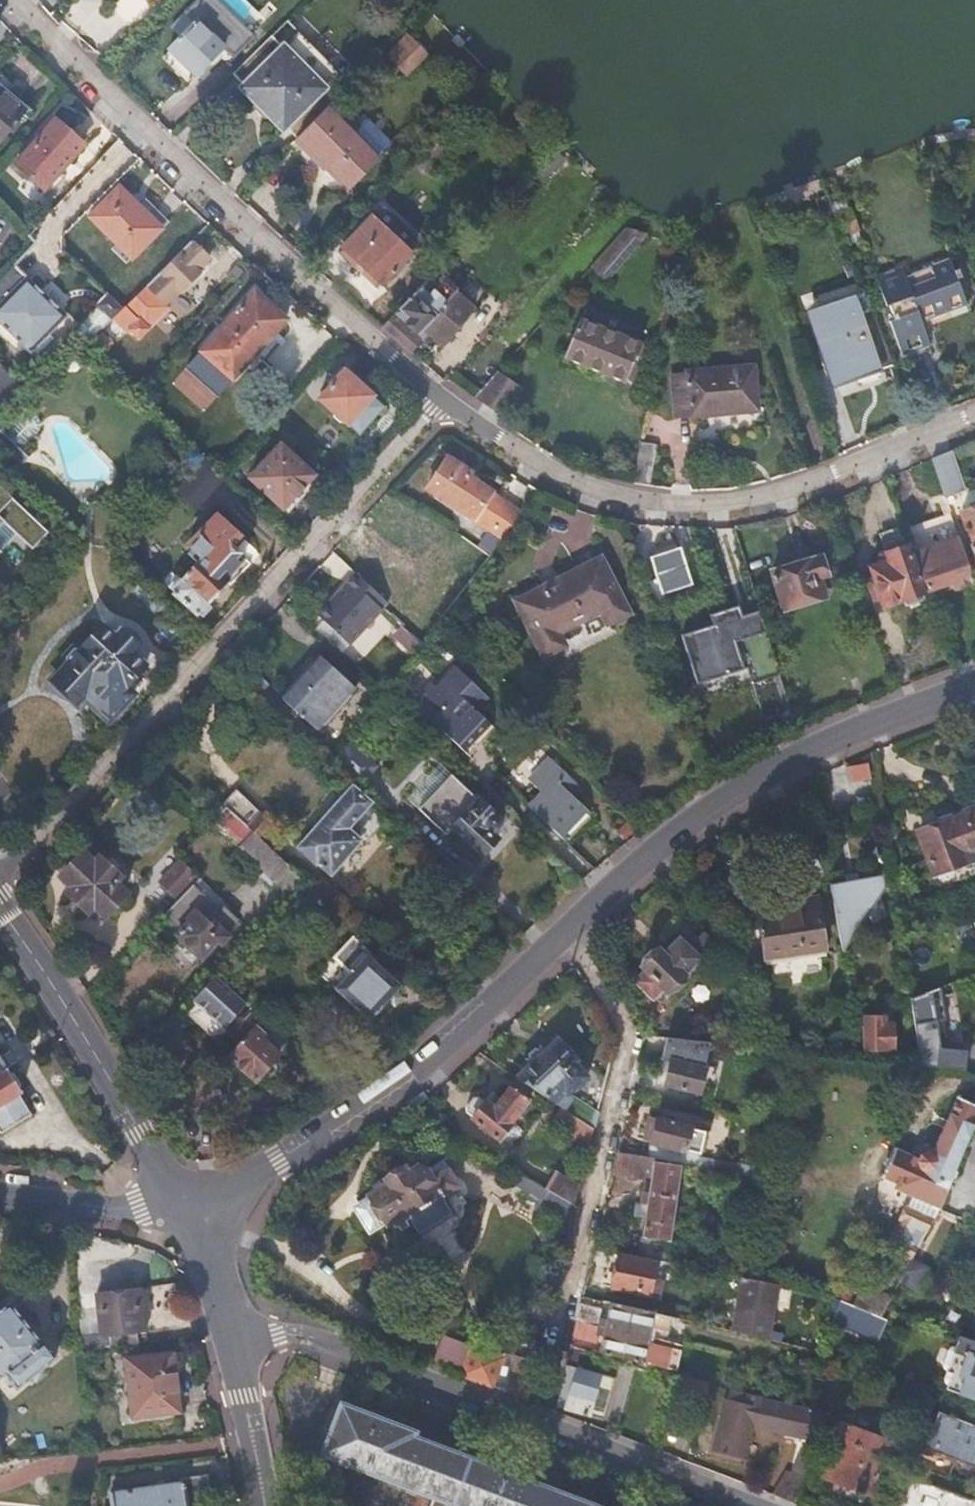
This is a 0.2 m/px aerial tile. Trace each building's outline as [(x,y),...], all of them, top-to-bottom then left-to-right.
[(239,0),(203,0),(187,16),(195,26),(175,45),(200,73),(235,39),(245,49),(266,29),(239,0)] [(260,52),(244,67),(253,76),(250,80),(291,124),(296,120),(306,131),(338,101),(344,95),(334,84),(349,69),(309,24),(290,41),(283,32),(275,38),(260,52)] [(397,62),(409,74),(426,58),(414,45),(397,62)] [(20,113),(0,96),(0,137),(20,113)] [(338,101),(306,131),(354,183),(398,139),(373,112),(360,125),(338,101)] [(40,187),(81,142),(55,117),(12,161),(40,187)] [(87,216),(128,258),(165,221),(143,198),(136,205),(117,185),(87,216)] [(408,248),(420,236),(388,203),(345,244),(382,282),(413,253),(408,248)] [(619,249),(593,278),(603,287),(647,241),(630,238),(619,249)] [(110,318),(103,325),(115,336),(120,332),(128,340),(158,310),(155,307),(168,295),(170,296),(188,277),(186,276),(205,257),(189,240),(118,310),(110,318)] [(922,321),(951,311),(948,304),(965,299),(958,280),(962,278),(960,271),(955,272),(950,260),(908,275),(904,266),(878,276),(888,304),(891,304),(896,320),(891,321),(903,354),(930,344),(922,321)] [(29,350),(31,348),(47,331),(64,313),(12,263),(0,275),(0,322),(29,350)] [(427,284),(382,326),(410,352),(431,330),(444,343),(478,309),(458,289),(461,285),(445,267),(427,284)] [(50,280),(41,290),(58,306),(67,296),(50,280)] [(198,348),(229,376),(282,317),(250,289),(198,348)] [(95,303),(110,318),(118,310),(103,294),(95,303)] [(869,294),(814,314),(840,387),(881,372),(879,366),(893,361),(879,321),(869,294)] [(948,304),(951,311),(968,305),(965,299),(948,304)] [(642,385),(654,349),(586,329),(573,367),(632,387),(634,383),(642,385)] [(47,331),(31,348),(35,352),(51,335),(47,331)] [(685,371),(677,371),(679,415),(760,410),(758,366),(685,371)] [(0,367),(0,406),(14,391),(18,386),(0,367)] [(318,398),(359,433),(383,407),(344,369),(335,378),(328,373),(324,378),(330,384),(318,398)] [(520,390),(505,381),(489,407),(502,416),(520,390)] [(643,440),(633,483),(635,483),(649,486),(658,443),(643,440)] [(249,475),(281,505),(312,473),(279,442),(249,475)] [(23,453),(31,461),(40,452),(31,445),(23,453)] [(953,450),(932,458),(945,496),(966,489),(953,450)] [(495,526),(509,507),(508,506),(472,478),(474,474),(452,457),(430,485),(474,519),(479,514),(495,526)] [(16,531),(32,546),(48,529),(0,485),(0,517),(16,531)] [(510,530),(522,515),(509,507),(495,526),(507,535),(510,530)] [(974,552),(974,507),(963,511),(974,552)] [(240,535),(217,514),(189,545),(204,559),(183,581),(178,577),(169,588),(173,592),(172,594),(197,617),(200,615),(205,618),(214,609),(210,606),(229,584),(232,585),(252,564),(232,545),(240,535)] [(16,531),(0,517),(0,548),(1,548),(16,531)] [(941,517),(907,529),(921,573),(927,589),(950,581),(953,588),(974,581),(968,564),(959,537),(949,540),(941,517)] [(905,605),(922,599),(920,591),(923,590),(915,567),(912,567),(899,531),(882,536),(885,550),(880,551),(879,555),(877,558),(878,562),(870,565),(883,604),(902,598),(905,605)] [(406,632),(421,647),(436,628),(461,597),(493,553),(479,545),(465,564),(460,566),(456,566),(421,612),(417,611),(406,623),(401,627),(406,632)] [(678,547),(639,560),(651,596),(689,583),(678,547)] [(772,572),(783,609),(823,596),(822,588),(828,585),(819,557),(795,565),(793,559),(783,562),(784,568),(772,572)] [(543,657),(628,614),(601,558),(515,602),(543,657)] [(377,594),(348,565),(331,585),(328,584),(316,597),(318,600),(309,609),(339,636),(377,594)] [(713,621),(676,632),(692,686),(741,672),(747,690),(780,680),(760,608),(740,614),(737,602),(710,610),(713,621)] [(396,613),(393,610),(386,618),(399,630),(401,627),(406,623),(396,613)] [(81,692),(106,715),(132,687),(125,681),(144,660),(132,649),(135,644),(117,628),(113,632),(101,620),(79,644),(72,643),(62,653),(62,662),(49,675),(74,699),(81,692)] [(398,642),(414,657),(421,647),(406,632),(398,642)] [(311,731),(350,688),(320,661),(281,703),(311,731)] [(411,671),(402,681),(407,687),(416,677),(411,671)] [(429,725),(461,756),(487,729),(471,713),(478,704),(453,680),(435,698),(428,692),(426,695),(422,701),(420,707),(420,712),(424,720),(429,725)] [(392,684),(382,698),(383,699),(389,705),(401,692),(392,684)] [(358,750),(348,759),(364,777),(374,768),(358,750)] [(533,817),(556,839),(582,811),(571,801),(578,792),(546,761),(527,782),(541,796),(527,811),(533,817)] [(228,793),(251,816),(262,827),(262,828),(275,814),(240,781),(228,793)] [(430,807),(451,828),(480,857),(495,842),(490,837),(501,824),(471,796),(454,783),(430,807)] [(223,804),(217,812),(236,832),(251,816),(228,793),(220,801),(223,804)] [(363,809),(346,793),(291,849),(319,876),(349,845),(360,847),(373,834),(373,825),(360,812),(363,809)] [(915,836),(931,876),(971,860),(968,851),(974,848),(974,805),(958,812),(959,817),(915,836)] [(430,807),(401,836),(402,837),(425,857),(451,828),(430,807)] [(283,849),(262,828),(247,843),(271,866),(267,870),(279,881),(282,877),(295,890),(309,876),(283,849)] [(93,866),(82,854),(63,875),(74,886),(69,891),(88,909),(93,904),(106,916),(125,895),(112,884),(117,878),(98,860),(93,866)] [(200,872),(185,858),(167,880),(182,894),(193,882),(192,881),(200,872)] [(309,876),(295,890),(313,908),(328,894),(316,883),(309,876)] [(839,952),(860,948),(856,928),(885,889),(883,876),(829,887),(839,952)] [(182,900),(169,913),(182,925),(177,931),(177,934),(177,938),(179,941),(184,944),(191,942),(203,953),(214,942),(217,938),(221,942),(230,933),(224,928),(236,915),(224,903),(218,909),(206,896),(193,882),(182,894),(179,897),(182,900)] [(823,957),(814,898),(792,901),(793,909),(755,915),(763,966),(823,957)] [(950,923),(949,919),(898,939),(899,943),(950,923)] [(686,946),(682,958),(678,980),(693,965),(711,948),(712,947),(702,934),(687,948),(686,946)] [(682,958),(686,946),(677,937),(661,952),(658,949),(641,965),(644,968),(633,979),(651,999),(662,988),(666,991),(678,980),(682,958)] [(711,948),(693,965),(698,971),(716,954),(711,948)] [(337,985),(370,1018),(401,985),(368,953),(337,985)] [(922,954),(902,961),(903,966),(924,957),(922,954)] [(195,995),(225,1025),(247,1002),(216,972),(201,988),(195,995)] [(195,995),(185,1005),(216,1034),(225,1025),(195,995)] [(253,1077),(279,1052),(264,1038),(268,1034),(262,1028),(259,1025),(255,1028),(243,1017),(232,1029),(241,1038),(229,1052),(253,1077)] [(860,1019),(863,1062),(888,1064),(888,1026),(878,1026),(878,1018),(860,1019)] [(279,1052),(289,1042),(268,1021),(262,1028),(268,1034),(264,1038),(279,1052)] [(912,1024),(919,1068),(962,1071),(963,1052),(937,1049),(935,1021),(912,1024)] [(675,1038),(667,1037),(659,1082),(673,1084),(675,1092),(698,1094),(701,1080),(713,1082),(715,1070),(703,1068),(706,1045),(674,1041),(675,1038)] [(557,1043),(516,1077),(552,1101),(561,1094),(565,1095),(587,1077),(575,1061),(572,1062),(569,1058),(570,1057),(557,1043)] [(0,1131),(30,1114),(18,1093),(22,1090),(0,1056),(0,1130),(0,1131)] [(472,1121),(510,1145),(522,1128),(514,1122),(529,1099),(508,1086),(493,1107),(485,1102),(483,1103),(477,1099),(472,1099),(465,1109),(466,1115),(473,1119),(472,1121)] [(596,1114),(597,1111),(572,1096),(564,1108),(593,1127),(596,1114)] [(879,1179),(939,1205),(974,1122),(974,1107),(955,1098),(930,1156),(926,1154),(923,1154),(920,1155),(916,1157),(915,1161),(891,1151),(879,1179)] [(588,1147),(593,1127),(564,1108),(560,1106),(550,1122),(588,1147)] [(685,1163),(679,1115),(650,1108),(646,1121),(656,1124),(654,1132),(647,1156),(655,1157),(685,1163)] [(656,1124),(646,1121),(644,1130),(654,1132),(656,1124)] [(647,1156),(618,1151),(613,1170),(651,1177),(641,1255),(667,1261),(679,1166),(654,1161),(655,1157),(647,1156)] [(453,1170),(445,1157),(428,1168),(430,1170),(425,1172),(420,1166),(409,1172),(407,1168),(386,1182),(388,1185),(349,1209),(366,1236),(389,1222),(396,1234),(412,1224),(419,1235),(441,1221),(430,1204),(456,1187),(448,1173),(453,1170)] [(735,1162),(731,1175),(734,1176),(732,1182),(750,1187),(755,1167),(735,1162)] [(556,1192),(574,1202),(579,1183),(554,1169),(545,1185),(556,1192)] [(540,1198),(550,1203),(556,1192),(545,1185),(519,1171),(511,1186),(538,1201),(540,1198)] [(550,1244),(562,1248),(572,1209),(574,1202),(556,1192),(550,1203),(559,1209),(550,1244)] [(906,1211),(890,1252),(912,1261),(932,1222),(906,1211)] [(661,1299),(669,1267),(617,1254),(610,1286),(661,1299)] [(912,1261),(901,1284),(916,1291),(926,1269),(912,1261)] [(858,1284),(840,1277),(833,1295),(851,1302),(858,1284)] [(743,1280),(730,1335),(765,1343),(771,1321),(774,1308),(786,1311),(791,1291),(743,1280)] [(530,1316),(544,1319),(545,1313),(550,1294),(536,1291),(530,1316)] [(862,1291),(855,1309),(873,1316),(883,1320),(888,1311),(892,1302),(862,1291)] [(100,1293),(99,1347),(136,1342),(136,1332),(143,1331),(142,1293),(100,1293)] [(6,1385),(47,1363),(38,1345),(35,1346),(10,1299),(0,1304),(0,1375),(6,1385)] [(648,1335),(654,1310),(624,1303),(614,1301),(610,1318),(604,1317),(606,1308),(581,1301),(577,1318),(634,1331),(648,1335)] [(851,1308),(846,1321),(868,1329),(873,1316),(855,1309),(851,1308)] [(642,1361),(648,1335),(634,1331),(577,1318),(572,1337),(597,1342),(600,1332),(607,1334),(601,1352),(609,1354),(625,1357),(642,1361)] [(432,1363),(437,1365),(447,1337),(443,1336),(432,1363)] [(437,1365),(460,1374),(471,1346),(447,1337),(437,1365)] [(944,1380),(947,1386),(946,1390),(974,1402),(974,1344),(959,1338),(955,1350),(949,1354),(946,1360),(949,1366),(944,1380)] [(487,1384),(524,1398),(534,1358),(503,1350),(500,1357),(471,1346),(460,1374),(487,1384)] [(176,1411),(172,1353),(126,1355),(129,1413),(157,1412),(176,1411)] [(601,1417),(613,1375),(576,1364),(563,1404),(601,1417)] [(823,1418),(736,1395),(732,1406),(731,1406),(724,1440),(745,1445),(751,1423),(757,1424),(757,1427),(817,1442),(823,1418)] [(574,1496),(436,1442),(407,1433),(408,1427),(324,1400),(302,1455),(420,1503),(419,1505),(601,1505),(574,1496)] [(934,1413),(920,1450),(966,1468),(970,1468),(972,1467),(974,1466),(974,1428),(934,1413)] [(618,1433),(628,1437),(630,1432),(620,1428),(618,1433)] [(842,1428),(823,1479),(871,1497),(890,1446),(842,1428)] [(804,1479),(786,1473),(771,1497),(791,1504),(804,1479)] [(208,1503),(203,1474),(177,1478),(177,1483),(107,1494),(110,1505),(193,1505),(208,1503)] [(899,1505),(966,1505),(967,1503),(909,1480),(899,1505)]
